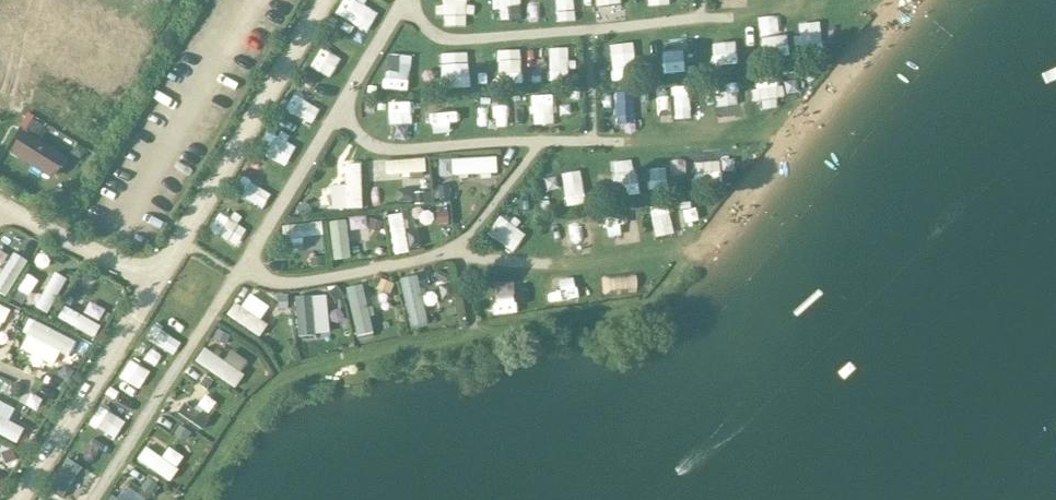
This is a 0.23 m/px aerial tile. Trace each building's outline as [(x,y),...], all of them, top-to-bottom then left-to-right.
[(66,0),(49,0),(48,1),(61,8),(66,0)] [(476,24),(476,0),(447,0),(447,23),(476,24)] [(519,0),(493,0),(494,24),(520,23),(519,0)] [(11,21),(10,1),(0,1),(0,22),(11,21)] [(334,24),(354,32),(363,11),(343,2),(334,24)] [(829,21),(808,22),(809,43),(830,42),(829,21)] [(762,52),(786,47),(782,27),(759,31),(762,52)] [(690,36),(665,40),(670,75),(696,71),(690,36)] [(612,79),(633,79),(634,47),(612,47),(612,79)] [(441,51),(442,88),(470,87),(469,50),(441,51)] [(574,53),(545,53),(546,81),(575,81),(574,53)] [(413,91),(411,54),(387,55),(388,91),(413,91)] [(768,94),(780,99),(786,83),(774,79),(768,94)] [(729,83),(710,85),(713,107),(732,105),(729,83)] [(0,84),(0,93),(9,93),(9,84),(0,84)] [(42,108),(37,117),(60,128),(64,119),(42,108)] [(23,135),(14,150),(56,176),(65,161),(23,135)] [(497,156),(451,157),(452,175),(497,174),(497,156)] [(385,159),(385,179),(427,178),(427,158),(385,159)] [(329,208),(362,208),(361,162),(345,162),(345,184),(328,184),(329,208)] [(566,205),(586,204),(586,169),(566,170),(566,205)] [(402,211),(386,214),(394,254),(409,252),(402,211)] [(507,245),(519,226),(500,214),(488,234),(507,245)] [(215,217),(208,235),(230,244),(238,227),(215,217)] [(287,254),(325,245),(319,219),(281,228),(287,254)] [(335,256),(350,255),(349,244),(362,243),(361,220),(333,221),(335,256)] [(10,290),(25,259),(1,248),(0,250),(0,285),(10,290)] [(49,313),(66,276),(53,270),(36,308),(49,313)] [(26,296),(37,280),(27,273),(16,289),(26,296)] [(399,278),(411,327),(429,323),(417,274),(399,278)] [(346,287),(357,337),(375,333),(364,283),(346,287)] [(244,290),(226,314),(260,338),(277,313),(244,290)] [(296,295),(297,335),(329,333),(328,294),(296,295)] [(11,306),(0,302),(0,332),(11,306)] [(65,305),(58,318),(95,338),(101,325),(65,305)] [(142,339),(164,352),(180,324),(158,311),(142,339)] [(34,320),(19,350),(61,371),(76,341),(34,320)] [(235,388),(252,363),(231,349),(224,359),(204,345),(194,360),(235,388)] [(144,382),(151,373),(132,359),(125,368),(144,382)] [(113,414),(137,386),(123,375),(100,402),(113,414)] [(17,443),(25,428),(9,420),(15,407),(0,399),(0,434),(17,443)] [(193,409),(188,420),(203,428),(208,417),(193,409)] [(185,457),(168,445),(161,455),(146,444),(136,458),(167,481),(185,457)]
